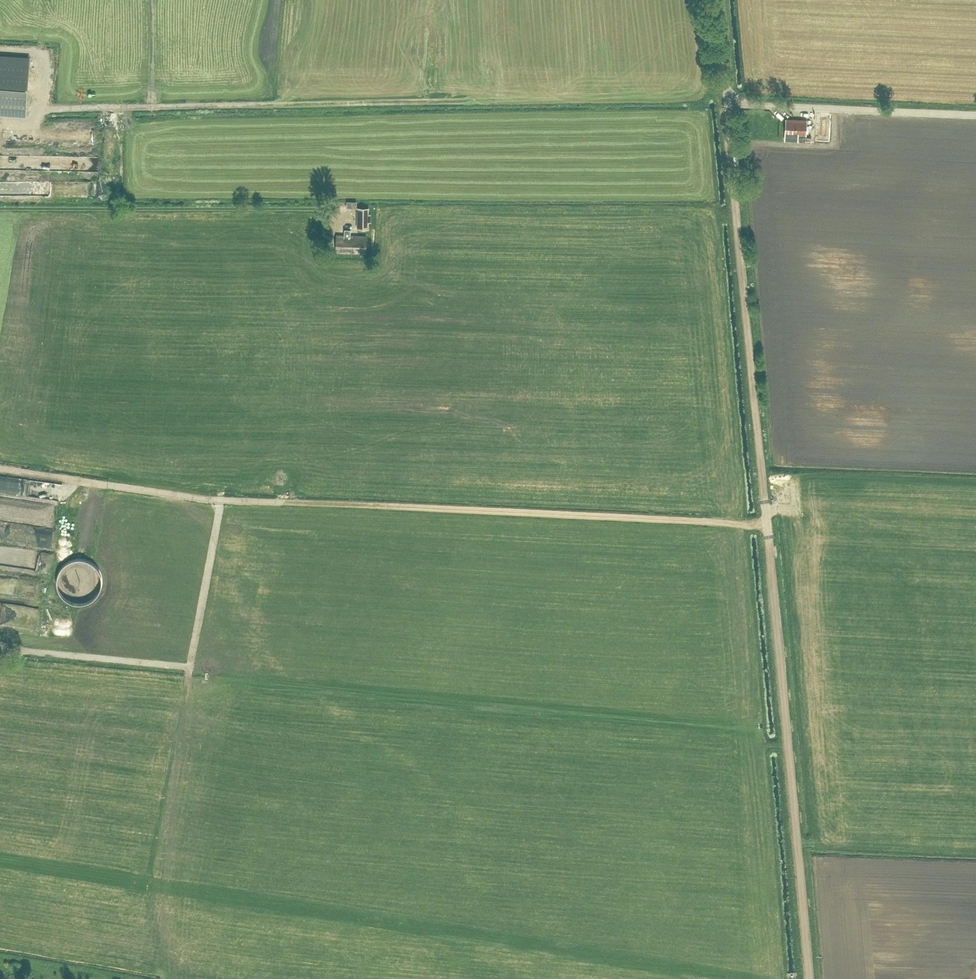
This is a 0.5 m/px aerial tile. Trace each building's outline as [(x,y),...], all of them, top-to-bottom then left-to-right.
[(26,116),(30,56),(0,54),(0,114),(26,116)] [(785,132),(798,132),(798,134),(805,135),(806,120),(786,119),(785,132)] [(828,138),(829,121),(821,121),(820,137),(828,138)] [(368,207),(357,207),(357,227),(368,227),(368,207)] [(367,235),(337,234),(336,251),(366,252),(367,235)] [(17,536),(17,523),(0,523),(0,536),(17,536)]
